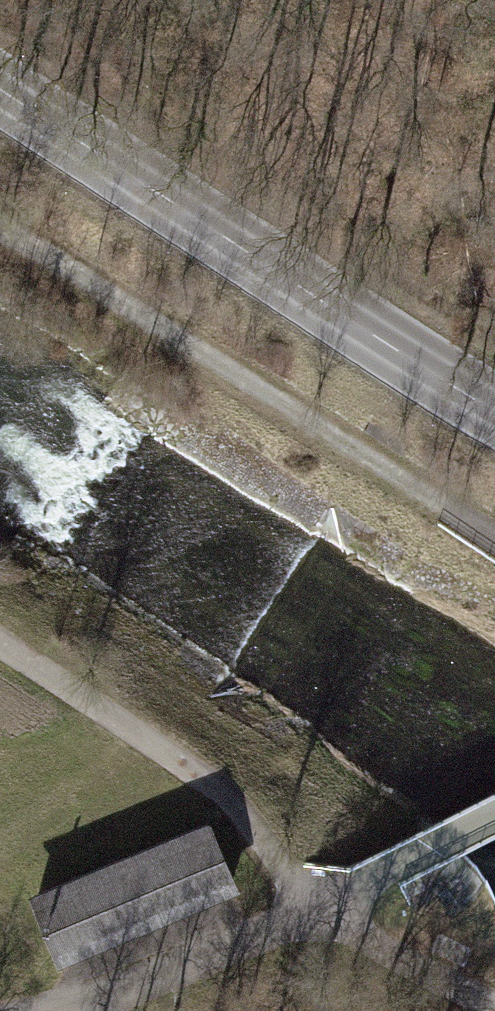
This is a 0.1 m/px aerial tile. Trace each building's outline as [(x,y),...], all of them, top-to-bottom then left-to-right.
[(181,827),(1,902),(34,980),(214,906),(181,827)]
